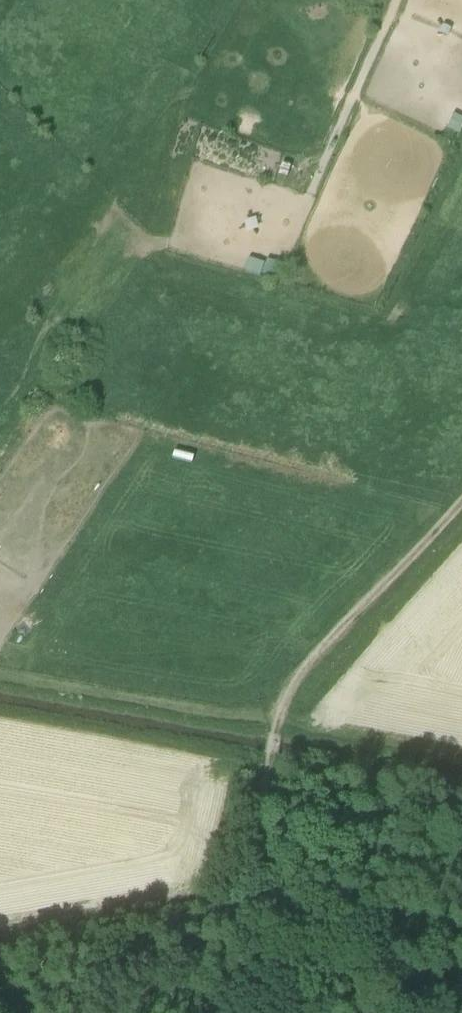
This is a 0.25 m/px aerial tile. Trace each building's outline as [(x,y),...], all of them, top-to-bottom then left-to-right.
[(448,40),(453,29),(443,24),(438,35),(448,40)] [(454,115),(447,130),(459,135),(461,129),(461,118),(454,115)] [(255,126),(240,121),(236,135),(251,140),(255,126)] [(291,167),(282,164),(279,176),(287,179),(291,167)] [(282,266),(267,260),(262,274),(277,279),(282,266)]
